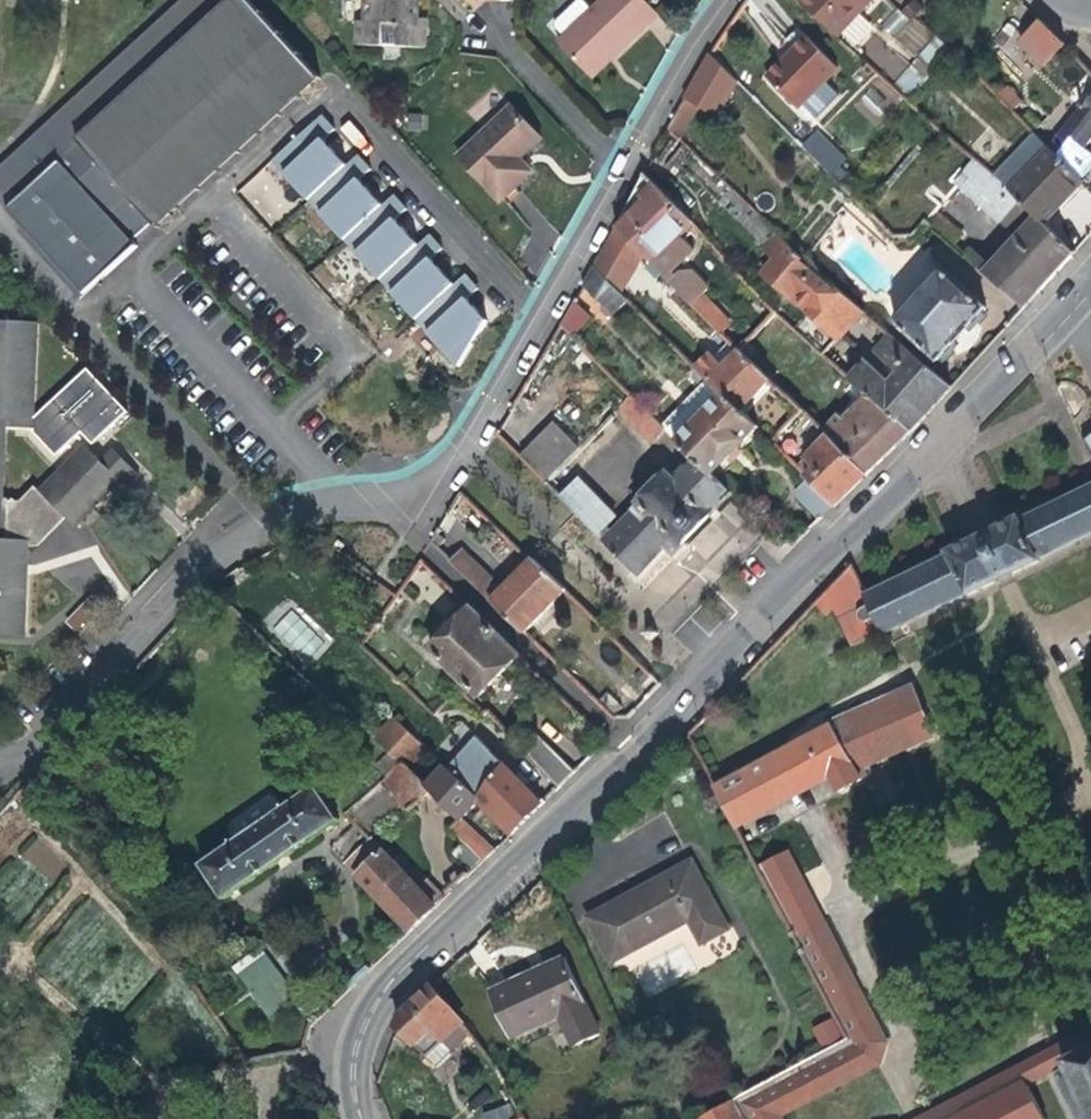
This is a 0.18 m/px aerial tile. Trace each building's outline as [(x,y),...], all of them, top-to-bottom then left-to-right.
[(319,75),(250,0),(183,0),(0,168),(0,200),(86,294),(139,246),(134,240),(153,223),(155,226),(319,75)] [(428,18),(420,17),(420,5),(420,0),(368,0),(367,21),(357,21),(358,44),(427,49),(428,18)] [(660,13),(647,0),(603,0),(559,42),(588,73),(610,52),(614,57),(660,13)] [(873,3),(875,0),(801,0),(801,1),(826,25),(840,37),(873,3)] [(915,18),(924,8),(917,1),(904,13),(912,21),(915,18)] [(1043,65),(1066,43),(1043,21),(1021,43),(1043,65)] [(800,109),(841,69),(810,38),(787,60),(770,78),(800,109)] [(910,101),(952,53),(937,38),(894,88),(910,101)] [(610,61),(614,57),(610,52),(588,73),(592,78),(610,61)] [(882,114),(888,95),(866,88),(860,107),(882,114)] [(681,141),(702,108),(685,99),(668,129),(681,141)] [(1084,110),(1052,147),(1086,181),(1084,184),(1090,192),(1090,102),(1084,110)] [(521,158),(543,138),(513,105),(458,156),(502,202),(522,183),(510,169),(521,158)] [(310,201),(348,165),(325,140),(335,130),(323,116),(274,160),(310,201)] [(827,168),(841,153),(818,132),(805,146),(827,168)] [(1084,184),(1086,181),(1052,147),(1051,146),(1038,134),(997,177),(1011,188),(1010,190),(1043,223),(1044,221),(1047,224),(1084,184)] [(346,240),(384,205),(361,180),(372,169),(359,156),(348,165),(310,201),(346,240)] [(529,166),(521,158),(510,169),(522,183),(534,172),(529,166)] [(1047,224),(1044,221),(1043,223),(1010,190),(1011,188),(997,177),(994,175),(978,160),(958,183),(1010,230),(994,248),(1002,254),(989,268),(985,273),(1025,308),(1075,253),(1047,224)] [(653,264),(695,223),(646,173),(631,202),(617,228),(645,257),(652,264),(653,264)] [(814,250),(843,215),(817,193),(788,228),(814,250)] [(382,280),(419,245),(396,219),(408,209),(395,195),(384,205),(346,240),(382,280)] [(963,236),(936,212),(926,222),(954,246),(963,236)] [(645,257),(617,228),(607,244),(640,266),(645,257)] [(779,261),(793,245),(781,233),(767,250),(772,254),(777,259),(779,261)] [(418,320),(456,284),(432,259),(444,249),(431,235),(419,245),(382,280),(418,320)] [(622,294),(640,266),(607,244),(602,254),(595,266),(622,294)] [(864,313),(793,245),(779,261),(777,259),(765,274),(793,298),(796,295),(814,311),(811,315),(839,339),(864,313)] [(989,268),(970,251),(965,256),(985,273),(989,268)] [(622,294),(595,266),(584,285),(614,315),(629,301),(622,294)] [(972,329),(985,314),(983,313),(987,308),(943,268),(894,321),(939,361),(942,357),(944,359),(958,344),(956,342),(970,327),(972,329)] [(750,342),(680,272),(670,281),(732,343),(740,352),(742,350),(750,342)] [(461,367),(489,321),(469,299),(480,289),(466,275),(456,284),(418,320),(461,367)] [(574,336),(592,316),(576,300),(562,325),(574,336)] [(65,514),(76,524),(119,480),(127,488),(141,475),(115,450),(104,462),(87,446),(42,492),(36,486),(22,501),(2,500),(5,418),(33,419),(37,323),(0,321),(0,635),(25,636),(29,541),(38,541),(65,514)] [(912,432),(952,387),(891,334),(890,335),(876,352),(897,372),(890,379),(869,360),(850,380),(869,395),(912,432)] [(771,381),(772,380),(742,350),(740,352),(732,343),(717,358),(712,352),(695,368),(696,368),(706,377),(709,381),(723,395),(726,393),(743,410),(771,381)] [(897,372),(876,352),(869,360),(890,379),(897,372)] [(706,377),(696,368),(691,375),(700,384),(706,377)] [(743,410),(726,393),(723,395),(709,381),(664,427),(665,428),(667,430),(696,457),(714,474),(760,429),(761,428),(743,410)] [(664,427),(632,394),(631,395),(619,408),(652,442),(665,428),(664,427)] [(868,475),(912,432),(869,395),(845,419),(840,415),(825,431),(830,436),(868,475)] [(544,483),(581,448),(555,422),(520,458),(544,483)] [(835,506),(868,475),(830,436),(798,468),(808,478),(835,506)] [(711,515),(731,494),(733,493),(714,474),(696,457),(675,479),(668,473),(638,503),(640,505),(604,543),(637,576),(665,548),(674,538),(682,544),(711,515)] [(835,506),(808,478),(799,488),(799,496),(822,519),(835,506)] [(616,517),(580,479),(560,498),(597,536),(616,517)] [(967,593),(968,597),(1008,577),(1042,559),(1042,558),(1090,534),(1090,481),(1017,519),(1015,514),(986,528),(942,549),(943,554),(862,593),(852,564),(815,603),(829,615),(835,610),(853,649),(967,593)] [(437,533),(431,543),(438,549),(446,539),(437,533)] [(672,554),(682,544),(674,538),(665,548),(672,554)] [(360,564),(367,553),(356,546),(349,556),(360,564)] [(494,581),(463,551),(452,563),(491,600),(493,601),(502,593),(492,583),(494,581)] [(525,634),(568,590),(536,558),(502,593),(493,601),(525,634)] [(76,632),(100,608),(90,598),(67,622),(76,632)] [(294,605),(270,629),(306,667),(331,643),(294,605)] [(481,698),(522,655),(473,609),(432,651),(481,698)] [(863,779),(855,765),(934,730),(913,683),(828,721),(830,725),(716,788),(737,829),(833,778),(840,791),(863,779)] [(623,709),(609,694),(598,705),(613,719),(623,709)] [(421,740),(396,716),(377,736),(385,745),(392,752),(401,761),(421,740)] [(576,772),(536,733),(522,747),(560,788),(576,772)] [(544,804),(506,763),(478,738),(451,768),(481,800),(514,834),(544,804)] [(388,775),(402,763),(401,761),(392,752),(378,766),(388,775)] [(410,813),(432,792),(427,786),(426,785),(402,763),(388,775),(346,813),(369,836),(383,823),(379,820),(400,802),(410,813)] [(481,800),(451,768),(447,765),(427,786),(432,792),(460,821),(461,822),(465,819),(481,800)] [(66,831),(24,785),(15,795),(56,841),(66,831)] [(225,898),(339,820),(317,787),(203,865),(225,898)] [(447,898),(428,879),(420,888),(373,838),(371,839),(347,863),(412,932),(447,898)] [(54,879),(66,864),(37,842),(26,857),(54,879)] [(485,861),(468,843),(457,853),(474,871),(485,861)] [(613,963),(690,921),(702,944),(730,929),(693,860),(588,917),(613,963)] [(853,993),(856,991),(820,922),(817,923),(812,912),(789,925),(850,1039),(862,1064),(875,1057),(879,1043),(853,993)] [(299,1000),(261,948),(236,967),(253,990),(252,991),(273,1020),(299,1000)] [(602,1035),(566,957),(491,992),(512,1038),(564,1015),(578,1045),(602,1035)] [(472,1033),(432,986),(402,1016),(398,1026),(427,1057),(428,1056),(437,1065),(471,1034),(472,1033)] [(1090,1049),(1090,1028),(1063,1043),(1065,1047),(926,1118),(951,1118),(1026,1080),(1064,1059),(1064,1061),(1090,1049)] [(773,1110),(862,1064),(850,1039),(737,1099),(747,1118),(778,1118),(773,1110)] [(1064,1061),(1068,1067),(1057,1073),(1056,1076),(1056,1078),(1076,1118),(1090,1118),(1090,1049),(1064,1061)] [(1026,1080),(951,1118),(1046,1118),(1026,1080)] [(737,1099),(697,1118),(747,1118),(737,1099)] [(515,1118),(511,1105),(484,1114),(485,1118),(512,1118),(515,1118)]
